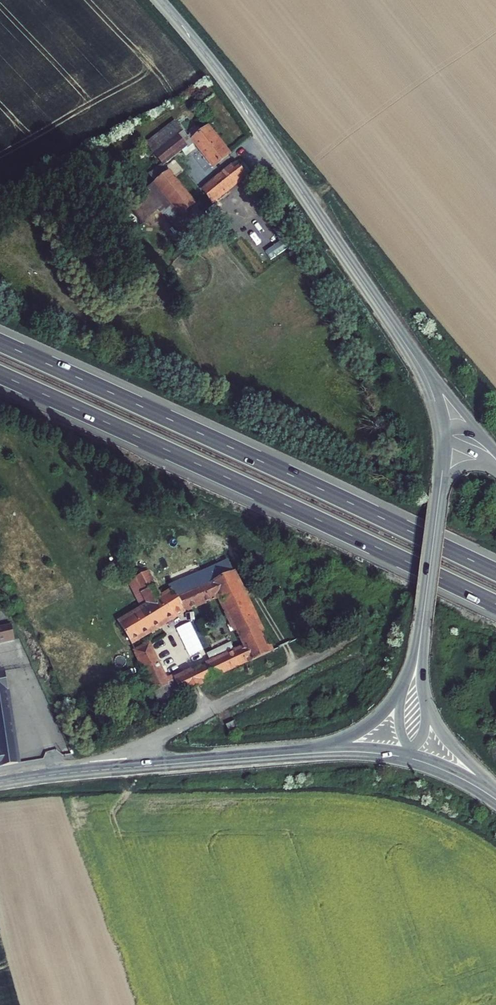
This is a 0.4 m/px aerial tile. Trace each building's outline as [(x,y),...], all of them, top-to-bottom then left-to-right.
[(205,136),(201,133),(193,140),(217,169),(229,159),(209,133),(205,136)] [(180,141),(159,156),(170,171),(190,157),(180,141)] [(236,168),(204,193),(214,205),(245,180),(236,168)] [(200,214),(169,178),(157,188),(188,225),(200,214)] [(235,577),(214,586),(210,578),(165,598),(151,573),(144,577),(142,574),(140,575),(156,605),(126,624),(136,642),(189,611),(220,599),(243,652),(178,684),(185,697),(204,688),(204,687),(250,664),(251,666),(271,657),(235,577)] [(11,641),(5,617),(0,618),(0,644),(11,641)] [(172,686),(154,646),(139,652),(157,693),(172,686)] [(19,765),(11,715),(4,673),(0,673),(0,769),(19,765)] [(172,686),(157,693),(163,708),(185,697),(178,684),(172,686)] [(11,715),(19,765),(33,762),(25,713),(11,715)]
